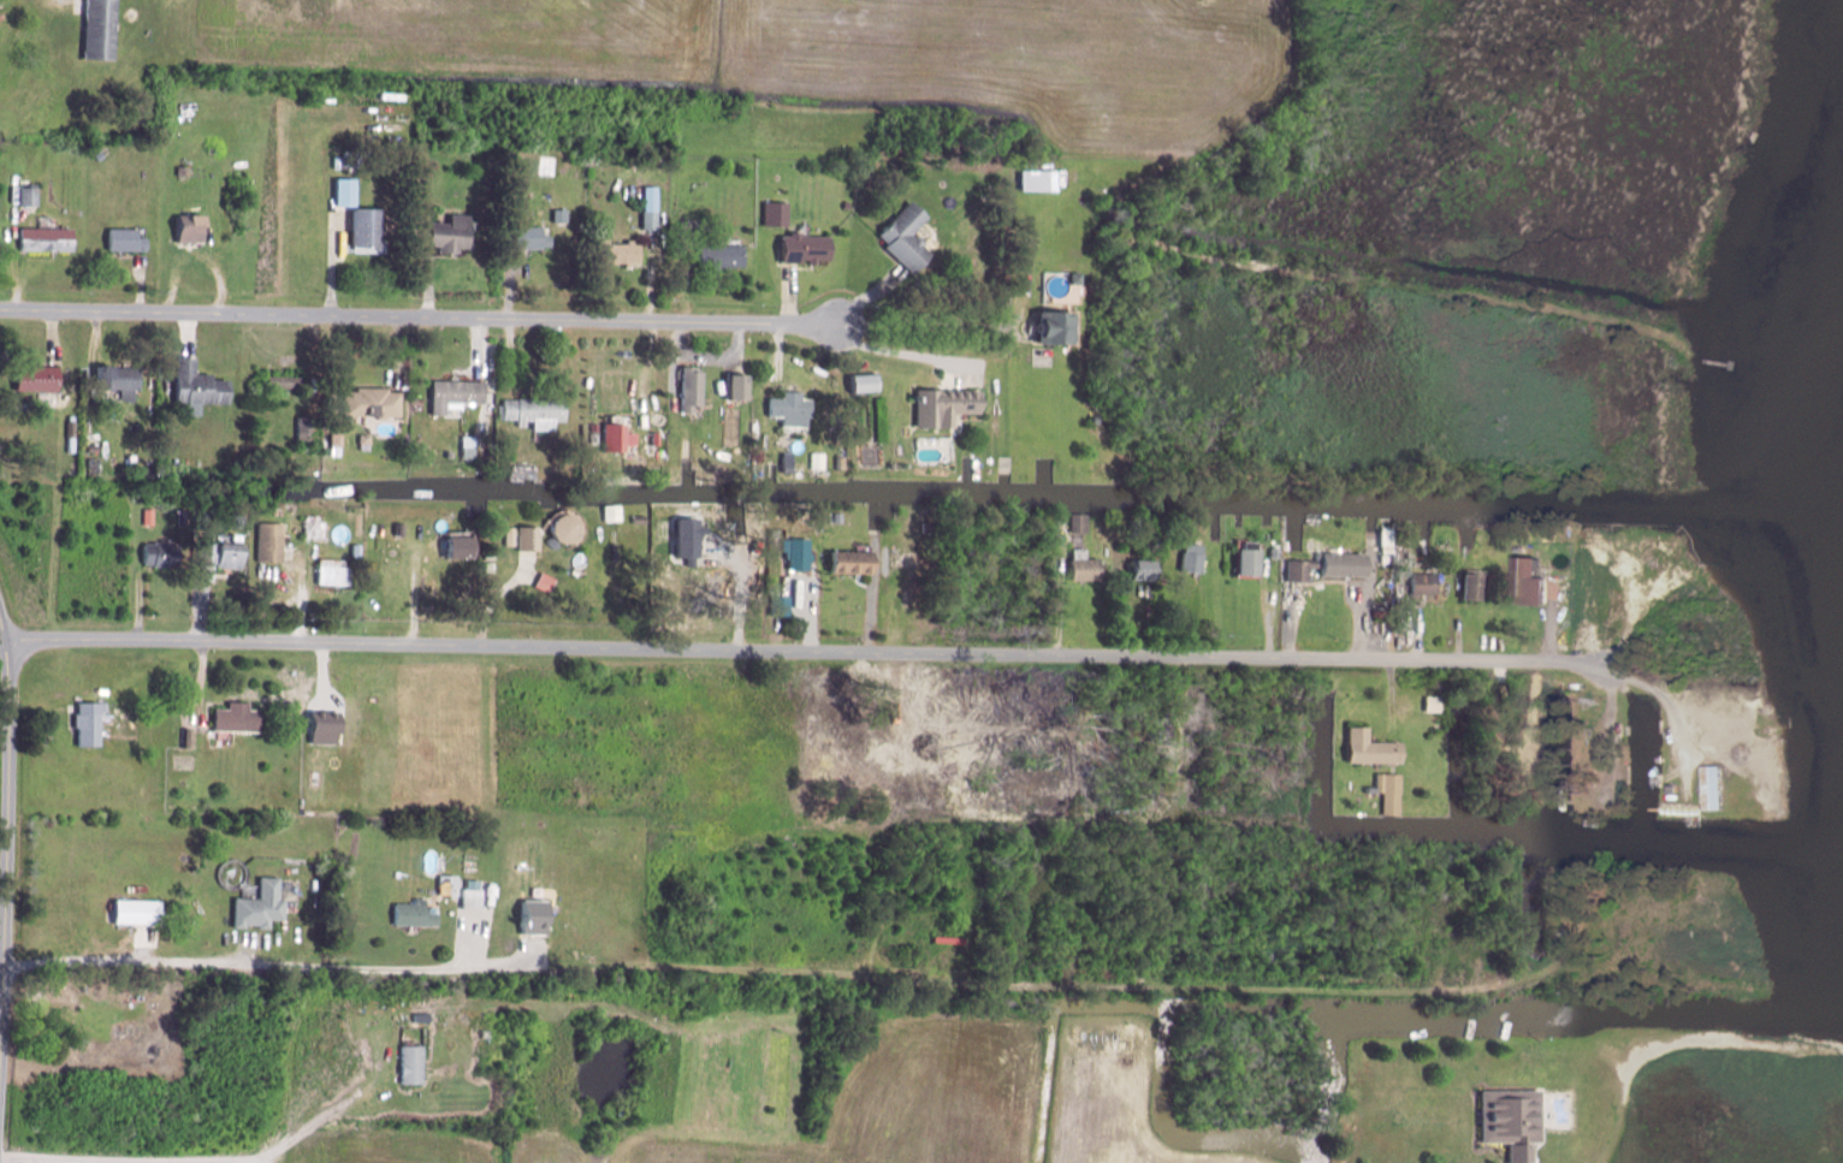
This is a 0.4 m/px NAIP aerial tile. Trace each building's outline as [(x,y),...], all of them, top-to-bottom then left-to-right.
[(84,58),(115,58),(118,0),(86,0),(84,58)] [(101,150),(106,156),(99,160),(95,154),(101,150)] [(343,155),(343,166),(362,166),(362,155),(343,155)] [(553,174),(553,156),(538,156),(538,174),(553,174)] [(189,166),(188,176),(178,176),(178,165),(189,166)] [(1023,170),(1023,191),(1060,190),(1059,170),(1023,170)] [(339,177),(338,204),(357,206),(358,178),(339,177)] [(659,185),(659,231),(644,231),(644,210),(647,210),(647,185),(659,185)] [(22,186),(22,206),(41,206),(40,186),(22,186)] [(766,201),(765,225),(790,225),(790,201),(766,201)] [(913,201),(883,235),(893,243),(889,248),(918,273),(934,255),(924,247),(929,241),(919,233),(917,236),(915,235),(931,216),(913,201)] [(354,208),(354,249),(381,249),(383,208),(354,208)] [(555,209),(556,222),(570,222),(570,208),(555,209)] [(473,214),(472,239),(474,239),(474,249),(462,248),(461,255),(440,253),(442,245),(429,245),(432,220),(452,222),(454,212),(473,214)] [(207,215),(207,243),(178,243),(178,215),(207,215)] [(682,219),(682,229),(695,227),(695,219),(682,219)] [(552,236),(552,245),(544,245),(544,249),(512,249),(512,225),(545,225),(545,236),(552,236)] [(76,227),(75,251),(20,249),(22,226),(76,227)] [(111,229),(109,253),(148,253),(148,237),(138,237),(138,229),(111,229)] [(832,237),(832,260),(819,260),(819,265),(811,265),(811,257),(802,257),(802,261),(784,261),(784,236),(793,236),(793,230),(802,230),(802,236),(828,237),(832,237)] [(642,243),(642,262),(633,262),(633,267),(627,267),(627,262),(604,262),(604,254),(603,237),(612,237),(612,244),(629,243),(629,238),(636,238),(636,243),(642,243)] [(700,237),(700,247),(700,268),(711,268),(711,273),(725,273),(725,267),(745,267),(745,245),(715,245),(715,237),(700,237)] [(1073,272),(1072,283),(1083,283),(1084,272),(1073,272)] [(1078,310),(1077,344),(1042,343),(1043,309),(1073,310),(1078,310)] [(177,356),(177,404),(188,404),(188,415),(202,415),(202,402),(230,403),(231,380),(214,380),(214,374),(197,373),(197,356),(177,356)] [(61,367),(59,393),(16,391),(17,368),(31,369),(31,366),(61,367)] [(141,367),(140,391),(136,391),(135,400),(120,400),(120,390),(99,388),(99,366),(141,367)] [(685,366),(683,413),(697,413),(698,405),(705,407),(706,370),(694,370),(695,366),(685,366)] [(733,373),(731,399),(749,400),(751,374),(733,373)] [(879,373),(882,392),(854,394),(853,375),(879,373)] [(263,374),(262,386),(298,387),(300,376),(263,374)] [(487,381),(487,391),(487,403),(462,402),(448,402),(448,414),(433,413),(434,398),(434,379),(487,381)] [(403,392),(402,417),(344,416),(344,391),(357,391),(357,387),(390,387),(390,392),(403,392)] [(984,392),(983,414),(959,413),(958,428),(917,427),(918,388),(984,392)] [(814,399),(813,417),(810,417),(810,427),(782,426),(783,416),(770,416),(771,397),(786,397),(786,390),(804,391),(804,398),(814,399)] [(570,397),(570,422),(517,421),(517,419),(505,419),(505,399),(520,399),(520,397),(570,397)] [(298,416),(297,439),(315,440),(316,417),(298,416)] [(69,420),(67,451),(77,451),(77,421),(69,420)] [(600,422),(599,432),(591,432),(592,421),(600,422)] [(606,423),(605,451),(624,452),(628,452),(628,446),(634,446),(635,433),(628,433),(629,423),(606,423)] [(652,432),(652,447),(660,447),(662,432),(652,432)] [(343,434),(343,446),(331,446),(332,433),(343,434)] [(372,434),(371,445),(360,445),(360,434),(372,434)] [(462,438),(462,458),(475,457),(476,457),(475,437),(462,438)] [(794,452),(793,468),(783,468),(783,451),(794,452)] [(826,452),(825,470),(812,470),(812,451),(826,452)] [(847,456),(847,470),(837,470),(836,456),(847,456)] [(512,464),(511,475),(537,477),(537,465),(512,464)] [(606,506),(606,522),(623,521),(623,505),(606,506)] [(146,509),(144,524),(154,526),(154,509),(146,509)] [(835,512),(835,522),(843,522),(843,512),(835,512)] [(326,522),(325,540),(304,538),(307,514),(320,515),(319,522),(326,522)] [(586,528),(585,522),(581,518),(577,515),(573,514),(568,514),(563,515),(558,518),(556,522),(555,527),(555,532),(557,536),(559,540),(564,544),(569,544),(575,544),(579,541),(582,538),(585,533),(586,528)] [(1090,515),(1071,514),(1071,533),(1089,533),(1090,515)] [(635,516),(635,524),(648,524),(648,516),(635,516)] [(678,518),(678,556),(689,556),(689,566),(699,566),(699,558),(703,558),(703,534),(710,534),(710,527),(700,527),(700,518),(678,518)] [(285,522),(285,563),(259,562),(260,522),(285,522)] [(396,522),(396,535),(405,535),(405,522),(396,522)] [(932,522),(923,523),(923,533),(934,533),(932,522)] [(1383,526),(1383,545),(1394,545),(1394,526),(1383,526)] [(506,527),(506,546),(516,546),(516,527),(506,527)] [(520,527),(520,551),(540,551),(540,527),(520,527)] [(1062,529),(1062,538),(1051,538),(1051,529),(1062,529)] [(243,535),(243,544),(247,544),(244,571),(217,569),(217,563),(207,563),(208,542),(233,545),(235,534),(243,535)] [(450,535),(449,559),(476,559),(476,536),(450,535)] [(810,538),(810,554),(813,554),(813,560),(811,560),(811,570),(789,570),(790,560),(786,560),(786,552),(782,552),(782,538),(786,538),(810,538)] [(146,542),(144,563),(155,563),(155,566),(189,568),(190,540),(171,539),(171,544),(146,542)] [(1241,548),(1240,574),(1263,575),(1264,550),(1260,550),(1260,541),(1245,541),(1245,548),(1241,548)] [(1204,544),(1203,553),(1208,554),(1205,574),(1181,570),(1183,551),(1186,552),(1187,542),(1204,544)] [(351,544),(351,556),(362,556),(363,544),(351,544)] [(1074,548),(1074,580),(1104,581),(1104,558),(1088,558),(1088,548),(1074,548)] [(1282,548),(1270,548),(1270,558),(1282,558),(1282,548)] [(497,551),(497,559),(485,559),(485,551),(497,551)] [(871,552),(870,575),(830,574),(830,551),(871,552)] [(1368,554),(1368,578),(1320,577),(1320,569),(1312,569),(1312,581),(1291,581),(1291,560),(1323,560),(1323,554),(1368,554)] [(1382,556),(1382,565),(1391,564),(1391,554),(1382,556)] [(320,557),(319,585),(352,587),(354,568),(346,566),(346,558),(320,557)] [(1524,557),(1523,594),(1531,595),(1530,604),(1555,605),(1557,577),(1548,577),(1548,575),(1548,557),(1524,557)] [(1133,559),(1133,580),(1158,581),(1158,572),(1162,572),(1162,560),(1133,559)] [(496,563),(496,572),(485,571),(486,562),(496,563)] [(544,571),(535,587),(551,594),(558,578),(544,571)] [(1468,572),(1465,600),(1485,601),(1487,574),(1468,572)] [(1415,574),(1415,595),(1441,595),(1441,574),(1415,574)] [(790,595),(790,617),(772,617),(772,595),(790,595)] [(1428,695),(1428,712),(1444,712),(1445,696),(1428,695)] [(261,710),(260,732),(214,731),(215,728),(215,708),(230,708),(231,701),(251,702),(250,710),(261,710)] [(107,702),(107,711),(102,711),(101,738),(101,747),(79,747),(79,728),(75,728),(75,713),(79,713),(79,702),(107,702)] [(312,712),(310,743),(339,744),(340,713),(312,712)] [(1405,742),(1405,764),(1349,764),(1349,726),(1371,726),(1371,742),(1405,742)] [(182,728),(182,747),(195,747),(195,728),(182,728)] [(1707,765),(1707,811),(1728,811),(1728,765),(1707,765)] [(1404,775),(1403,815),(1383,815),(1383,793),(1377,793),(1377,773),(1404,775)] [(458,874),(458,896),(439,895),(439,874),(458,874)] [(280,878),(280,900),(286,900),(286,918),(286,921),(273,920),(273,931),(260,930),(260,926),(247,925),(247,928),(236,928),(237,898),(261,900),(261,878),(280,878)] [(463,889),(462,906),(484,907),(485,890),(481,890),(481,882),(469,880),(469,889),(463,889)] [(439,913),(439,926),(396,926),(396,904),(416,904),(416,898),(428,898),(427,913),(439,913)] [(117,900),(115,924),(162,925),(162,902),(117,900)] [(523,901),(522,933),(549,934),(550,902),(523,901)] [(431,1014),(431,1022),(415,1022),(415,1014),(431,1014)] [(482,1031),(482,1039),(493,1039),(493,1031),(482,1031)] [(426,1045),(425,1085),(402,1084),(403,1045),(426,1045)] [(1483,1091),(1483,1144),(1511,1144),(1511,1162),(1534,1162),(1534,1143),(1543,1143),(1543,1091),(1483,1091)]
